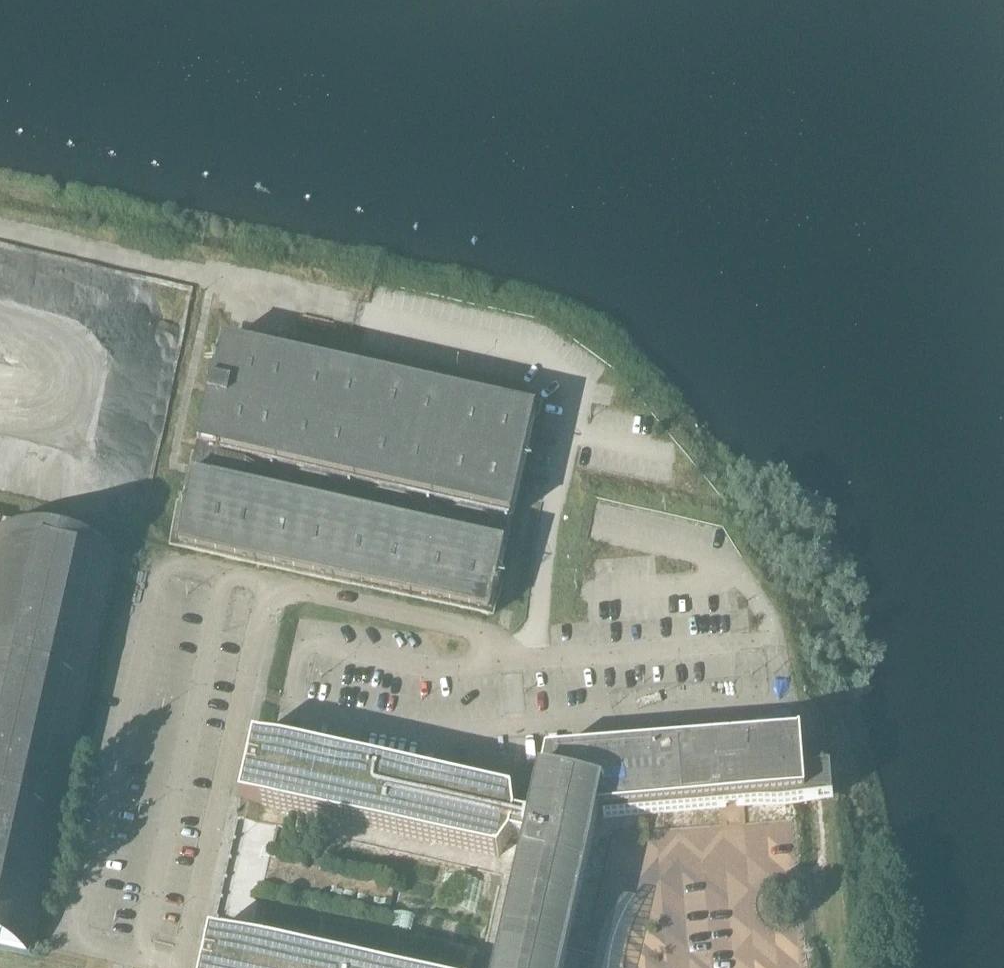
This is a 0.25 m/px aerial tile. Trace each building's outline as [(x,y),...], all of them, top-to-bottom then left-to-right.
[(265,353),(223,343),(178,546),(490,616),(536,413),(265,353)] [(34,957),(122,563),(70,551),(72,538),(0,522),(0,949),(34,957)] [(567,952),(583,956),(586,956),(587,956),(598,959),(603,939),(592,937),(590,937),(587,936),(572,932),(598,815),(604,814),(604,818),(719,809),(744,807),(794,803),(806,802),(804,770),(801,736),(799,736),(554,755),(547,756),(532,821),(529,821),(527,820),(527,819),(527,818),(526,817),(525,817),(524,817),(523,817),(522,817),(521,818),(520,818),(515,817),(514,812),(512,795),(511,795),(510,795),(509,795),(510,794),(412,772),(336,755),(315,751),(314,750),(290,745),(270,740),(254,737),(241,798),(248,800),(260,802),(276,806),(496,855),(497,855),(498,856),(507,842),(510,837),(525,840),(528,841),(524,859),(499,967),(564,967),(567,952)] [(250,942),(246,941),(229,937),(228,937),(210,933),(203,967),(370,967),(250,942)]
